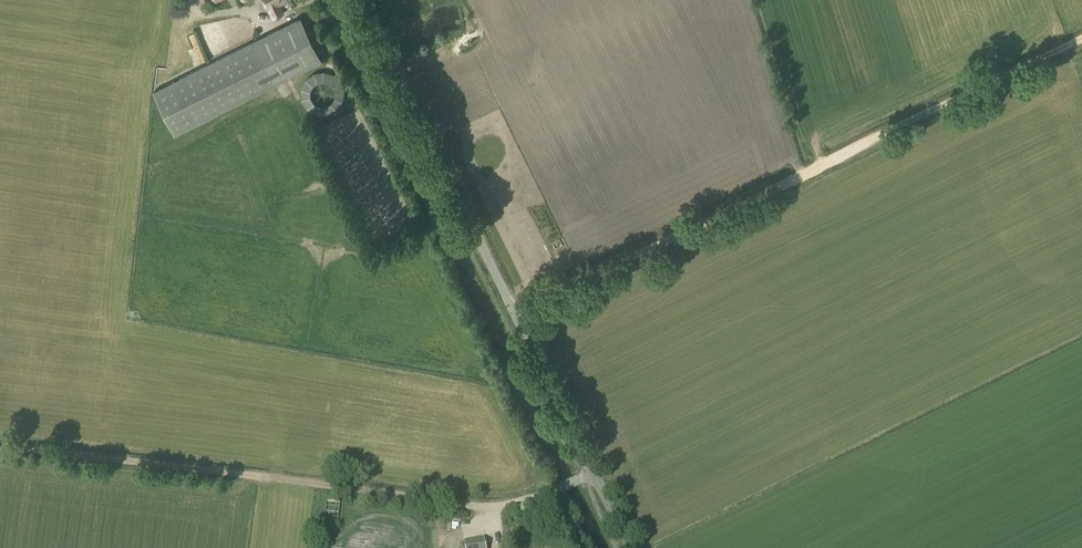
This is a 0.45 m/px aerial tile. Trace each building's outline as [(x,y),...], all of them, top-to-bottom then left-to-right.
[(279,5),(288,0),(264,0),(269,10),(274,8),(278,16),(283,13),(279,5)] [(175,135),(320,62),(298,19),(153,92),(175,135)] [(496,539),(487,541),(489,547),(498,547),(496,539)]
